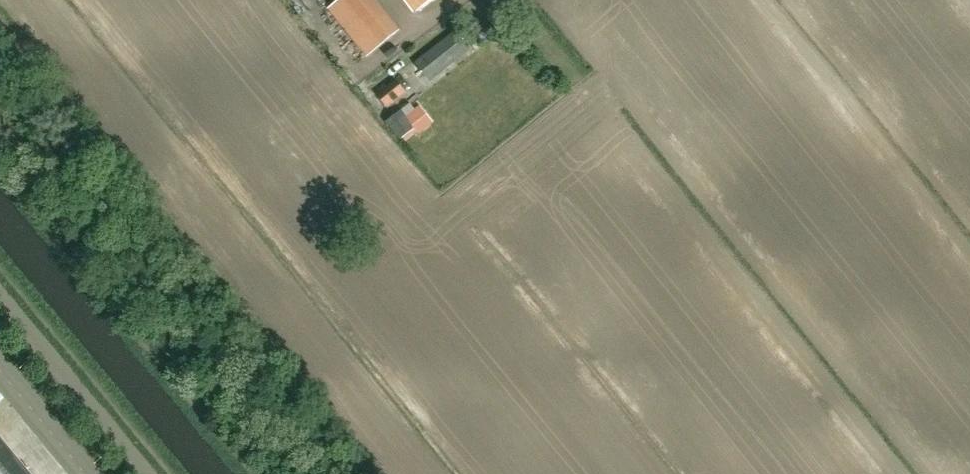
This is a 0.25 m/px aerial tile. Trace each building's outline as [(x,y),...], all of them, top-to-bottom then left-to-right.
[(328,8),(368,57),(401,30),(377,0),(339,0),(328,8)] [(430,0),(406,0),(415,12),(430,0)] [(429,81),(470,47),(457,29),(414,62),(429,81)] [(395,79),(376,94),(386,106),(405,92),(395,79)] [(0,441),(0,473),(27,473),(0,441)]
